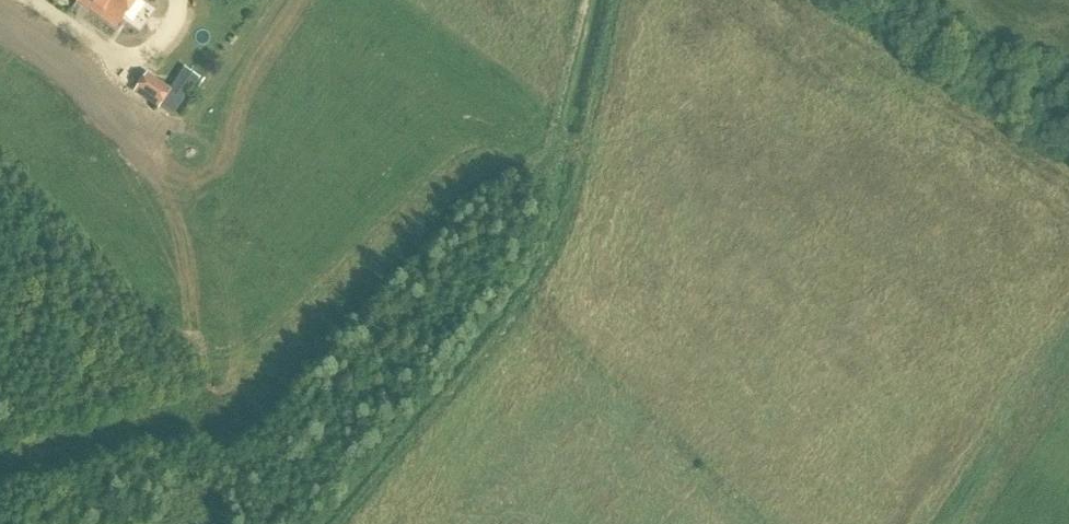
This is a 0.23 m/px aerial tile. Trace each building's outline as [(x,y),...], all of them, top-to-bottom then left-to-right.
[(116,27),(136,0),(78,0),(116,27)] [(160,108),(173,117),(199,78),(183,68),(168,89),(145,73),(132,93),(158,111),(160,108)]
